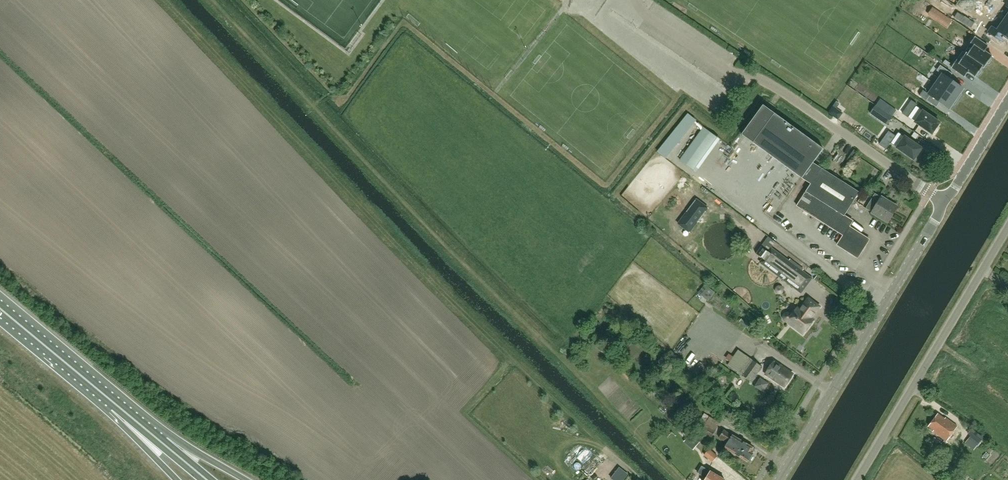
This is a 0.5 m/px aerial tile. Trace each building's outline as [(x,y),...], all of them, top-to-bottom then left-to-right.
[(1007,33),(1007,10),(1007,9),(1003,14),(1005,16),(998,26),(1007,33)] [(998,26),(991,36),(989,35),(985,40),(995,47),(998,42),(1007,49),(1007,33),(998,26)] [(991,56),(985,52),(988,47),(985,44),(975,37),(968,46),(969,46),(964,53),(963,52),(962,52),(985,68),(987,64),(989,64),(992,61),(991,58),(992,56),(991,56)] [(984,68),(985,68),(962,52),(958,59),(957,59),(951,67),(961,74),(965,77),(968,72),(975,77),(977,75),(979,75),(981,72),(981,70),(983,67),(984,67),(984,68)] [(935,85),(958,100),(962,95),(960,93),(963,89),(949,79),(952,74),(940,66),(937,71),(942,75),(935,85)] [(958,100),(935,85),(929,94),(923,91),(919,96),(932,104),(935,99),(949,109),(952,105),(954,106),(958,100)] [(916,96),(920,90),(914,86),(910,91),(916,96)] [(802,178),(813,164),(824,149),(775,114),(764,105),(742,135),(754,143),(802,178)] [(892,117),(876,106),(870,114),(886,125),(892,117)] [(938,128),(936,127),(939,122),(916,106),(908,118),(932,133),(933,132),(934,133),(938,128)] [(914,159),(917,154),(919,155),(922,150),(921,149),(922,148),(898,132),(890,143),(914,159)] [(820,169),(813,164),(802,178),(811,185),(797,206),(843,236),(837,245),(858,258),(870,240),(850,227),(853,221),(844,216),(859,193),(820,169)] [(685,221),(694,229),(714,206),(704,198),(685,221)] [(873,213),(888,223),(898,208),(882,198),(873,213)] [(761,263),(802,293),(812,279),(771,249),(761,263)] [(815,314),(820,307),(809,299),(800,310),(798,308),(792,315),(791,314),(790,314),(789,313),(788,313),(787,313),(786,314),(785,315),(784,316),(784,317),(784,318),(784,319),(785,320),(785,321),(786,321),(804,335),(814,320),(812,318),(811,317),(814,313),(815,314)] [(692,358),(696,361),(701,354),(696,351),(692,358)] [(704,369),(709,357),(702,354),(697,366),(704,369)] [(752,360),(742,374),(752,382),(763,367),(752,360)] [(785,387),(794,375),(775,361),(766,374),(785,387)] [(711,440),(721,423),(705,413),(696,430),(711,440)] [(947,441),(957,426),(946,418),(945,419),(938,414),(929,426),(934,430),(934,431),(947,441)] [(691,434),(683,426),(679,430),(682,432),(681,433),(687,438),(696,446),(700,442),(691,435),(691,434)] [(754,453),(751,451),(754,447),(733,435),(725,429),(719,438),(728,443),(725,447),(748,461),(749,460),(751,460),(753,457),(752,455),(754,453)] [(978,445),(982,440),(973,433),(969,439),(978,445)] [(710,449),(704,455),(712,463),(718,456),(710,449)] [(702,466),(698,473),(706,478),(705,479),(724,479),(702,466)]
